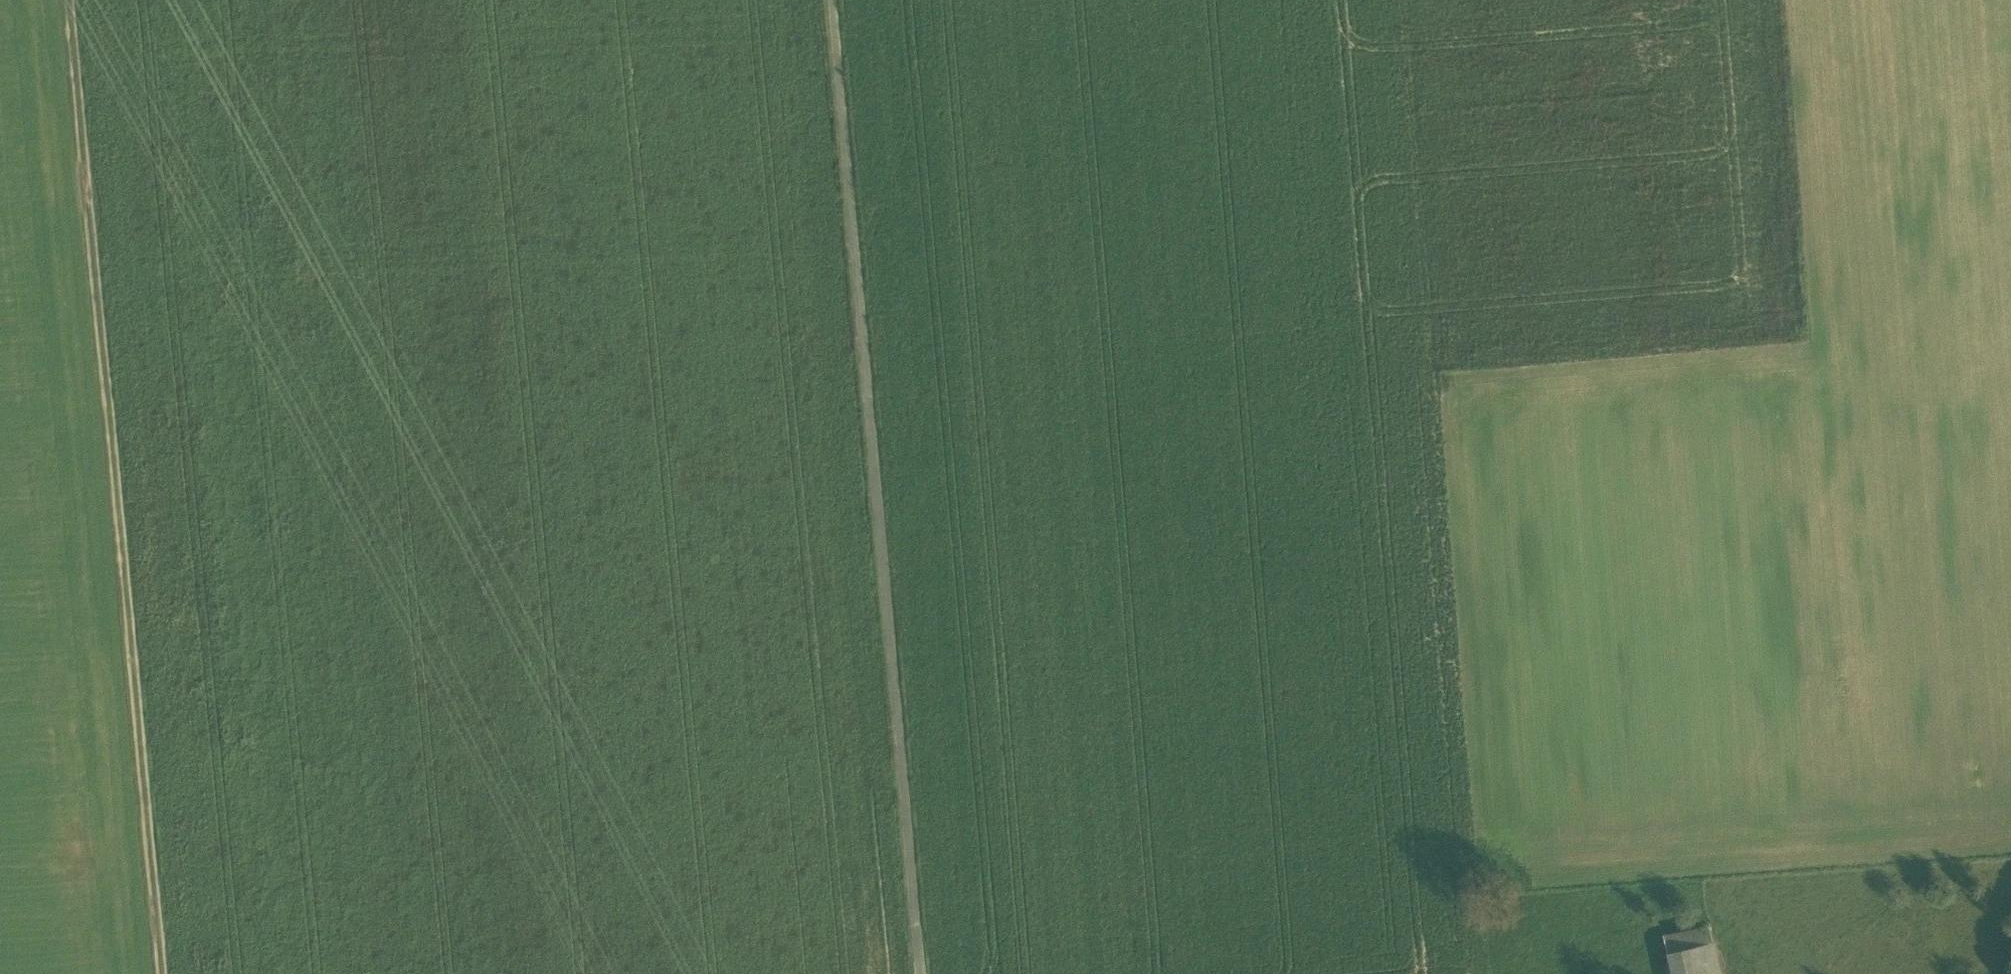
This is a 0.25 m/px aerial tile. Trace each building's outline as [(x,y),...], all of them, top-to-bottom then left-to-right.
[(1668,951),(1673,973),(1719,973),(1712,942),(1668,951)]
